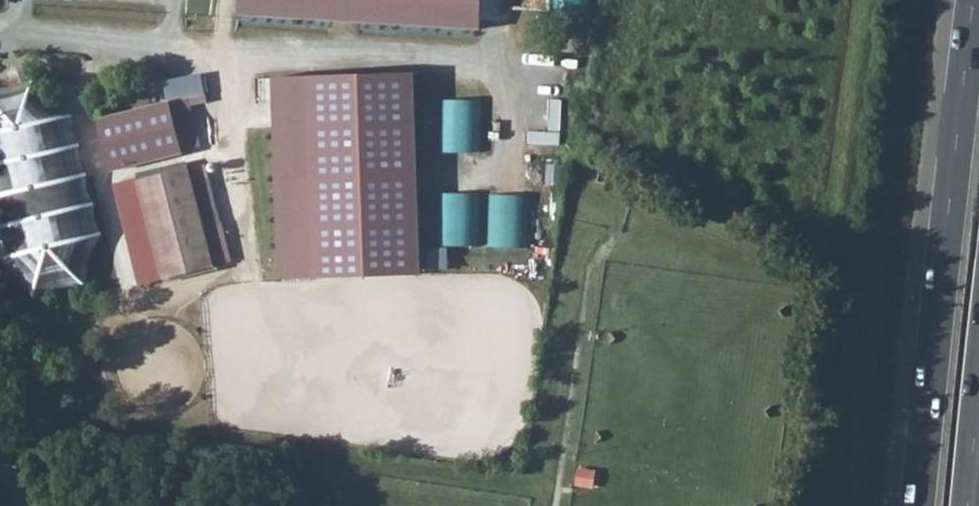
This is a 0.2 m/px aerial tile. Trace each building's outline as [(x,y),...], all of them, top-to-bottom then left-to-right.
[(484,32),(486,0),(244,0),(243,17),(484,32)] [(277,270),(418,266),(413,69),(272,72),(277,270)] [(32,301),(84,289),(101,240),(72,117),(35,78),(0,86),(0,268),(32,301)] [(101,124),(111,172),(199,153),(189,105),(101,124)] [(163,284),(211,274),(189,176),(142,186),(163,284)] [(142,186),(140,182),(123,185),(145,288),(163,284),(142,186)] [(533,194),(494,192),(492,245),(531,247),(533,194)]
